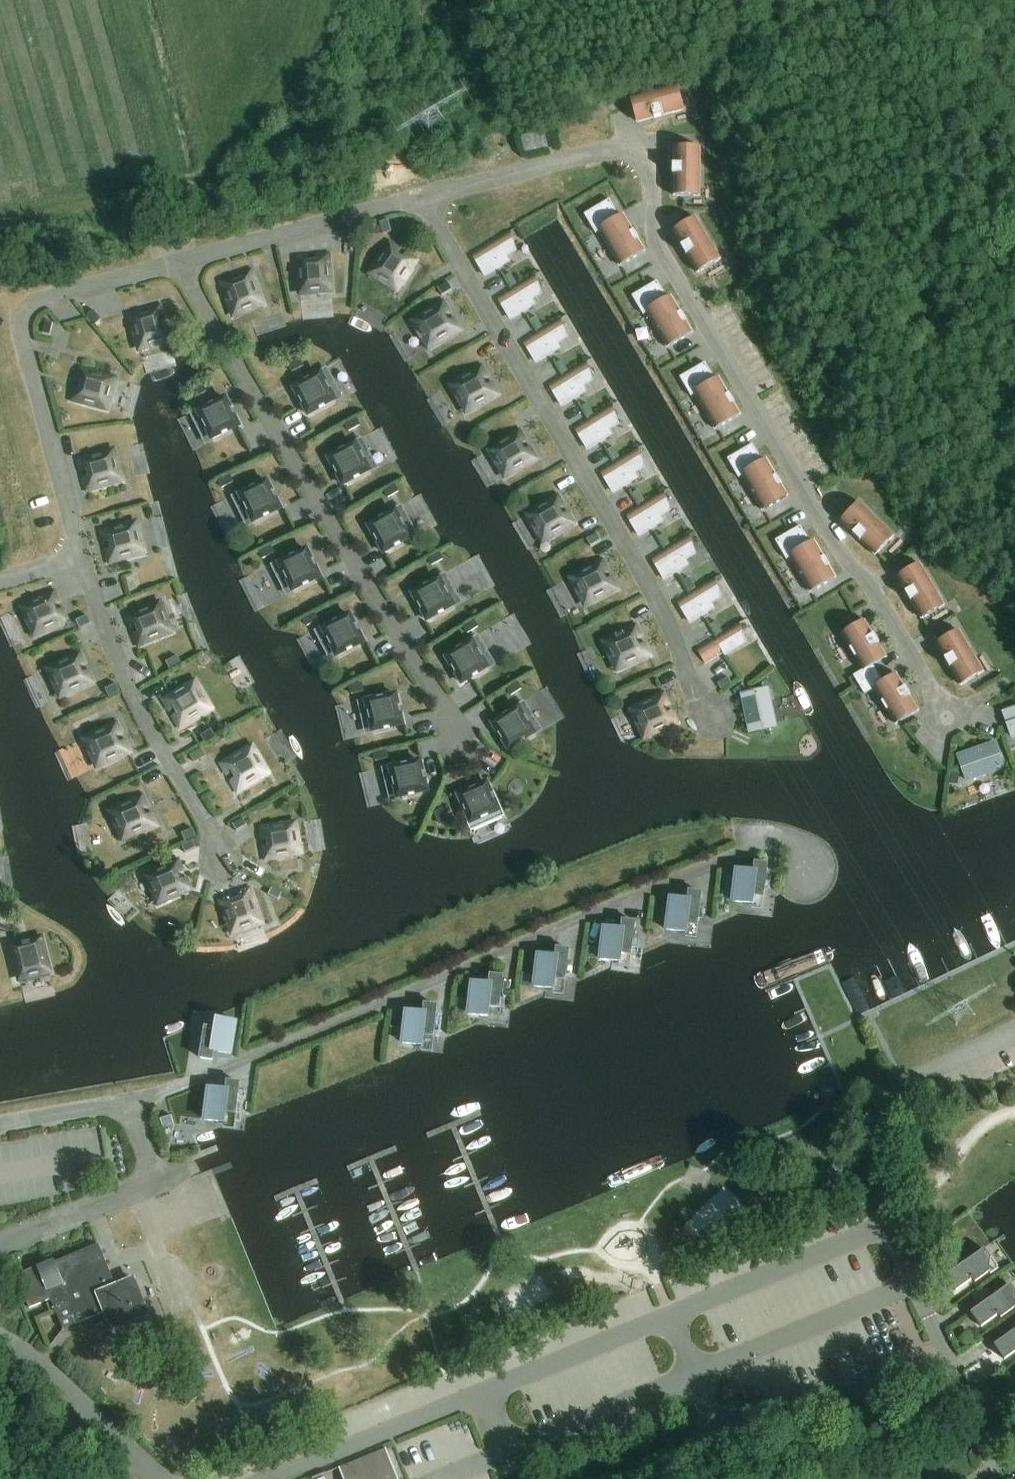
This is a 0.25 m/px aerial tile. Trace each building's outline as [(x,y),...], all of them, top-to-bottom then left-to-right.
[(631,97),(638,122),(684,109),(677,84),(631,97)] [(544,129),(521,134),(525,152),(548,147),(544,129)] [(675,147),(674,195),(700,195),(701,147),(675,147)] [(610,199),(585,214),(597,233),(600,231),(621,266),(647,250),(625,214),(621,217),(610,199)] [(674,231),(698,272),(721,259),(696,218),(674,231)] [(384,234),(392,231),(389,220),(381,222),(384,234)] [(357,228),(349,229),(350,241),(358,241),(357,228)] [(506,234),(474,253),(488,276),(509,263),(506,258),(516,251),(506,234)] [(400,253),(390,246),(373,272),(399,289),(416,263),(406,257),(404,261),(398,257),(400,253)] [(300,289),(331,286),(329,255),(298,258),(300,289)] [(235,278),(224,282),(234,311),(263,300),(253,271),(241,275),(243,279),(237,282),(235,278)] [(531,279),(499,298),(513,320),(534,307),(531,302),(541,296),(531,279)] [(658,281),(633,296),(644,314),(648,312),(669,347),(695,332),(673,296),(669,299),(658,281)] [(449,283),(439,289),(443,296),(453,290),(449,283)] [(433,346),(460,330),(444,303),(417,319),(433,346)] [(143,313),(132,316),(140,345),(170,337),(161,307),(150,311),(151,315),(144,317),(143,313)] [(88,315),(96,324),(102,319),(94,310),(88,315)] [(46,321),(43,332),(51,334),(54,323),(46,321)] [(557,322),(526,341),(539,363),(560,350),(557,345),(568,339),(557,322)] [(301,358),(290,363),(294,372),(305,366),(301,358)] [(706,362),(681,377),(693,396),(696,394),(716,429),(742,414),(721,378),(717,380),(706,362)] [(583,364),(552,383),(565,406),(586,393),(583,388),(594,382),(583,364)] [(471,410),(497,394),(482,367),(455,383),(471,410)] [(80,369),(72,398),(102,407),(110,377),(80,369)] [(309,415),(336,400),(321,373),(294,387),(309,415)] [(204,383),(193,389),(196,397),(208,391),(204,383)] [(212,439),(240,426),(226,398),(198,412),(212,439)] [(608,409),(577,428),(590,450),(611,437),(608,432),(618,426),(608,409)] [(358,416),(346,422),(350,430),(362,424),(358,416)] [(509,475),(536,459),(520,432),(493,448),(509,475)] [(356,443),(329,457),(343,485),(371,471),(356,443)] [(754,444),(729,459),(740,478),(743,476),(764,511),(790,495),(769,459),(764,462),(754,444)] [(109,452),(79,460),(87,490),(117,482),(109,452)] [(634,452),(603,471),(616,493),(637,480),(634,475),(645,469),(634,452)] [(231,474),(219,479),(223,487),(235,481),(231,474)] [(254,522),(281,508),(267,480),(240,495),(254,522)] [(396,483),(385,489),(389,497),(400,491),(396,483)] [(659,496),(627,514),(640,537),(662,524),(659,519),(669,513),(659,496)] [(547,539),(574,523),(558,497),(531,512),(547,539)] [(860,503),(841,521),(875,555),(894,537),(860,503)] [(384,553),(411,538),(396,510),(369,526),(384,553)] [(102,531),(109,561),(139,554),(132,524),(102,531)] [(802,526),(777,540),(788,559),(791,557),(812,592),(838,577),(817,541),(813,544),(802,526)] [(598,534),(587,540),(591,547),(602,541),(598,534)] [(687,566),(684,561),(694,555),(684,538),(652,557),(666,579),(687,566)] [(272,545),(260,550),(264,557),(275,552),(272,545)] [(293,591),(321,577),(307,549),(279,563),(293,591)] [(440,551),(429,557),(433,565),(444,559),(440,551)] [(589,603),(617,589),(602,561),(575,576),(589,603)] [(898,577),(922,618),(944,605),(920,564),(898,577)] [(428,620),(455,605),(440,578),(413,593),(428,620)] [(720,598),(709,581),(678,600),(691,622),(712,610),(709,604),(720,598)] [(38,633),(66,620),(53,592),(25,605),(38,633)] [(156,604),(127,616),(138,644),(167,633),(156,604)] [(315,611),(304,617),(308,625),(319,619),(315,611)] [(337,656),(365,642),(350,614),(323,629),(337,656)] [(88,615),(78,620),(82,628),(92,623),(88,615)] [(475,619),(464,625),(468,633),(480,626),(475,619)] [(854,675),(860,687),(880,676),(875,668),(889,660),(865,621),(842,634),(863,670),(854,675)] [(621,668),(649,655),(636,627),(608,640),(621,668)] [(697,649),(705,663),(737,645),(729,630),(697,649)] [(959,630),(937,643),(961,685),(984,672),(959,630)] [(462,683),(489,667),(473,641),(446,657),(462,683)] [(65,695),(93,682),(80,654),(52,667),(65,695)] [(177,656),(166,662),(171,670),(182,664),(177,656)] [(880,676),(860,687),(865,695),(876,688),(896,724),(919,710),(899,675),(884,683),(880,676)] [(728,678),(718,684),(721,690),(731,684),(728,678)] [(518,681),(508,687),(512,694),(523,688),(518,681)] [(363,682),(350,684),(352,692),(365,690),(363,682)] [(117,684),(107,688),(111,697),(121,692),(117,684)] [(180,726),(206,710),(191,684),(164,699),(180,726)] [(769,690),(743,695),(750,732),(776,726),(769,690)] [(373,731),(404,724),(396,694),(366,701),(373,731)] [(649,736),(677,723),(664,695),(636,708),(649,736)] [(509,750),(536,733),(519,707),(493,723),(509,750)] [(1004,713),(1013,737),(1014,737),(1014,709),(1004,713)] [(130,752),(117,724),(88,737),(102,765),(130,752)] [(212,729),(202,735),(206,742),(216,736),(212,729)] [(994,743),(959,756),(968,781),(1003,768),(994,743)] [(201,748),(191,754),(196,762),(206,756),(201,748)] [(264,774),(248,748),(222,764),(238,790),(264,774)] [(387,749),(374,751),(376,760),(389,757),(387,749)] [(398,798),(428,791),(421,760),(390,768),(398,798)] [(952,771),(950,783),(959,784),(961,772),(952,771)] [(471,823),(500,811),(487,782),(459,795),(471,823)] [(156,825),(143,797),(114,810),(127,838),(156,825)] [(443,807),(434,811),(440,824),(448,820),(443,807)] [(244,819),(233,825),(237,832),(248,825),(244,819)] [(266,859),(297,854),(292,823),(262,828),(266,859)] [(194,828),(183,833),(187,841),(197,836),(194,828)] [(182,846),(186,853),(197,848),(194,840),(182,846)] [(163,902),(191,889),(178,861),(150,874),(163,902)] [(757,872),(737,870),(733,900),(753,902),(754,893),(765,894),(768,865),(758,863),(757,872)] [(272,888),(268,896),(279,902),(283,894),(272,888)] [(231,929),(260,918),(249,889),(220,900),(231,929)] [(692,903),(672,900),(668,930),(688,933),(689,923),(699,925),(703,895),(693,894),(692,903)] [(625,932),(605,930),(601,960),(621,962),(622,953),(633,954),(636,925),(626,923),(625,932)] [(19,976),(49,968),(42,938),(12,946),(19,976)] [(559,960),(540,958),(536,988),(556,990),(557,981),(567,982),(571,953),(560,951),(559,960)] [(524,973),(522,986),(531,987),(533,974),(524,973)] [(493,986),(473,983),(469,1014),(489,1016),(490,1006),(501,1008),(504,978),(494,977),(493,986)] [(457,998),(456,1008),(466,1009),(467,999),(457,998)] [(427,1015),(407,1013),(404,1043),(424,1045),(425,1036),(435,1037),(438,1007),(428,1006),(427,1015)] [(217,1029),(207,1028),(202,1057),(212,1059),(214,1050),(233,1053),(238,1023),(219,1020),(217,1029)] [(399,1038),(400,1027),(391,1026),(390,1037),(399,1038)] [(228,1092),(208,1090),(205,1120),(225,1122),(226,1113),(236,1114),(239,1084),(229,1083),(228,1092)] [(172,1115),(161,1119),(163,1127),(175,1123),(172,1115)] [(99,1244),(39,1269),(18,1277),(30,1308),(52,1299),(64,1329),(109,1311),(115,1325),(145,1313),(132,1282),(118,1288),(99,1244)] [(976,1282),(999,1266),(991,1256),(991,1257),(986,1250),(966,1265),(964,1263),(946,1277),(956,1291),(973,1279),(976,1282)] [(959,1252),(948,1260),(953,1267),(964,1259),(959,1252)] [(1014,1308),(1014,1290),(1012,1286),(991,1300),(990,1299),(971,1312),(982,1327),(999,1315),(1001,1318),(1014,1308)] [(984,1288),(974,1296),(979,1303),(990,1294),(984,1288)] [(1008,1320),(997,1328),(1002,1335),(1013,1327),(1008,1320)] [(1014,1333),(1014,1331),(995,1345),(1005,1359),(1014,1353),(1014,1333)] [(994,1393),(1003,1389),(993,1370),(984,1374),(994,1393)] [(345,1478),(399,1478),(386,1449),(340,1467),(345,1478)]
